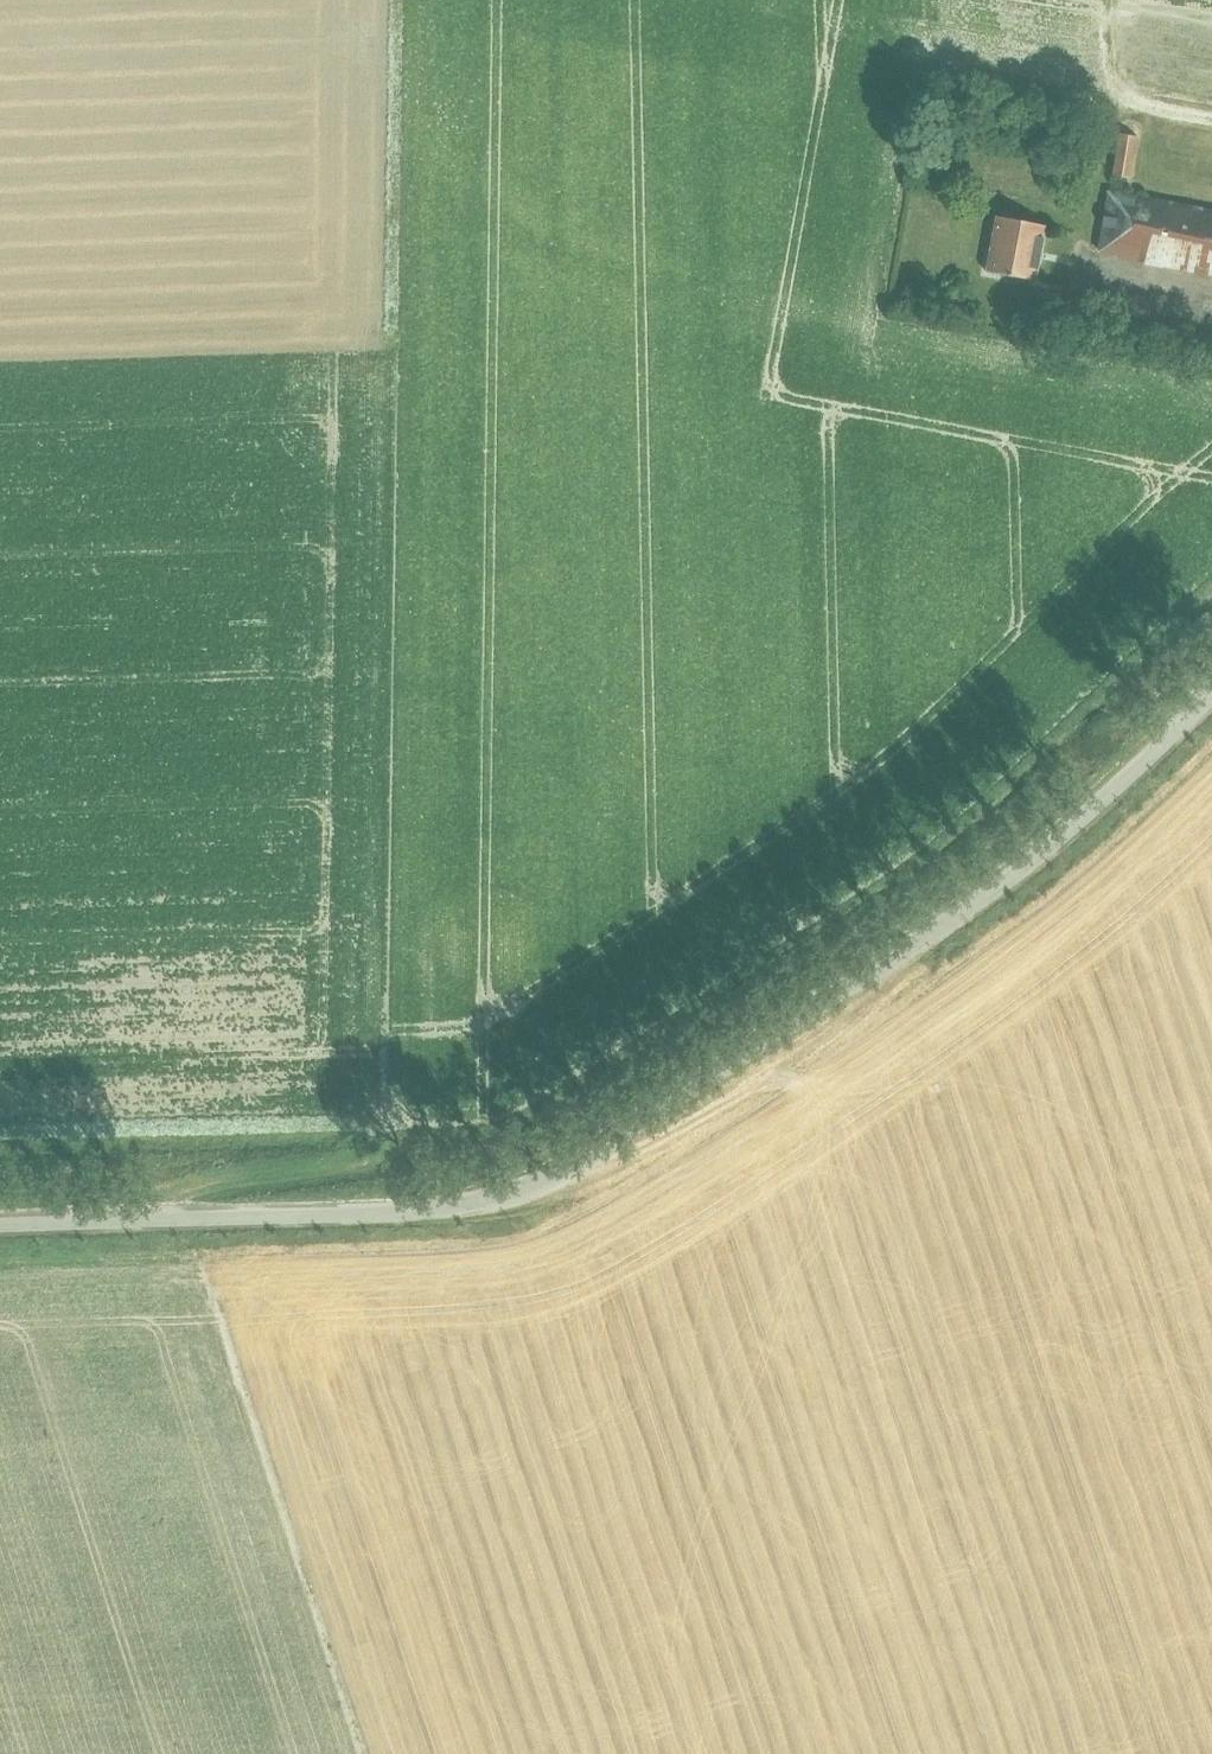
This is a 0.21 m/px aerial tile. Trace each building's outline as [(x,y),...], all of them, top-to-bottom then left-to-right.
[(1129,179),(1136,139),(1119,136),(1112,176),(1129,179)] [(927,164),(924,184),(940,186),(942,166),(927,164)] [(1110,193),(1099,252),(1211,273),(1211,213),(1110,193)] [(1036,281),(1046,226),(998,217),(987,271),(1036,281)]
